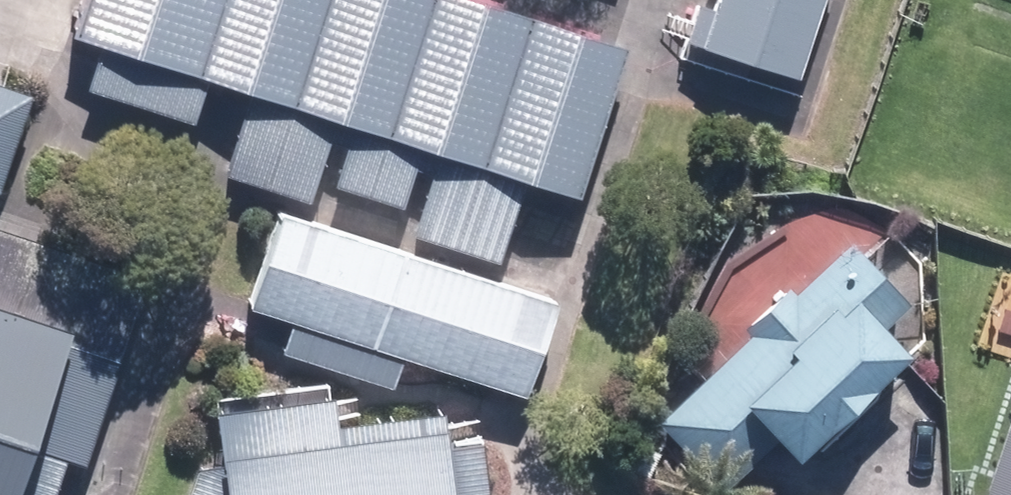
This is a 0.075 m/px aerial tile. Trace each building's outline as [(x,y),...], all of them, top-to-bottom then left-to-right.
[(513,0),(88,0),(79,28),(107,37),(93,81),(202,116),(216,71),(255,84),(228,167),(317,195),(324,173),(427,206),(419,229),(508,257),(535,175),(577,189),(627,37),(513,0)] [(825,0),(717,0),(705,36),(802,68),(825,0)] [(0,69),(0,187),(2,188),(37,81),(0,69)] [(560,288),(287,200),(255,298),(528,386),(560,288)] [(76,455),(90,460),(153,272),(0,222),(0,494),(63,494),(76,455)] [(764,441),(778,428),(807,458),(835,433),(915,358),(888,329),(909,310),(853,249),(670,419),(724,476),(730,470),(742,482),(775,452),(764,441)] [(486,436),(444,402),(348,414),(229,425),(222,454),(204,462),(193,494),(491,494),(486,436)] [(987,494),(1010,494),(1010,423),(987,494)]
